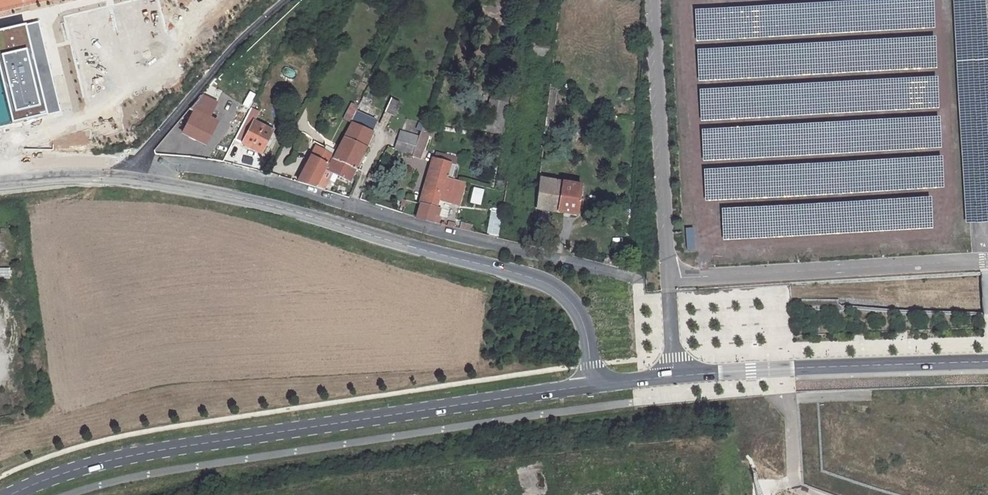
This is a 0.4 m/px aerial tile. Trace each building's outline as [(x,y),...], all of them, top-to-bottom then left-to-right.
[(0,31),(0,73),(12,123),(60,111),(38,21),(0,31)] [(532,42),(530,54),(549,56),(550,44),(532,42)] [(280,75),(292,81),(297,73),(285,66),(280,75)] [(213,80),(200,95),(213,100),(222,85),(213,80)] [(549,89),(546,117),(552,118),(556,90),(549,89)] [(249,109),(255,94),(247,91),(241,107),(249,109)] [(200,95),(193,104),(196,106),(182,132),(204,143),(209,135),(212,137),(215,131),(212,130),(216,122),(208,118),(216,101),(213,100),(200,95)] [(312,158),(300,182),(309,185),(324,190),(332,173),(349,181),(381,109),(364,102),(366,97),(363,95),(350,122),(351,123),(326,170),(324,169),(326,165),(312,158)] [(390,99),(385,111),(394,115),(399,102),(390,99)] [(488,99),(483,130),(502,133),(507,101),(488,99)] [(348,122),(355,105),(348,102),(341,119),(348,122)] [(250,108),(246,117),(254,121),(258,112),(250,108)] [(271,141),(268,139),(272,130),(254,121),(246,117),(234,139),(260,153),(265,144),(268,146),(271,141)] [(402,138),(397,150),(411,155),(419,135),(401,131),(399,136),(402,138)] [(420,131),(411,155),(419,158),(427,134),(420,131)] [(431,166),(416,218),(438,223),(442,207),(444,202),(448,203),(459,206),(465,182),(451,179),(455,164),(437,160),(434,168),(431,166)] [(539,178),(535,208),(576,215),(581,185),(539,178)] [(475,189),(472,201),(479,203),(482,190),(475,189)] [(492,211),(488,233),(499,235),(502,213),(492,211)] [(12,267),(0,268),(0,279),(12,278),(12,267)]
